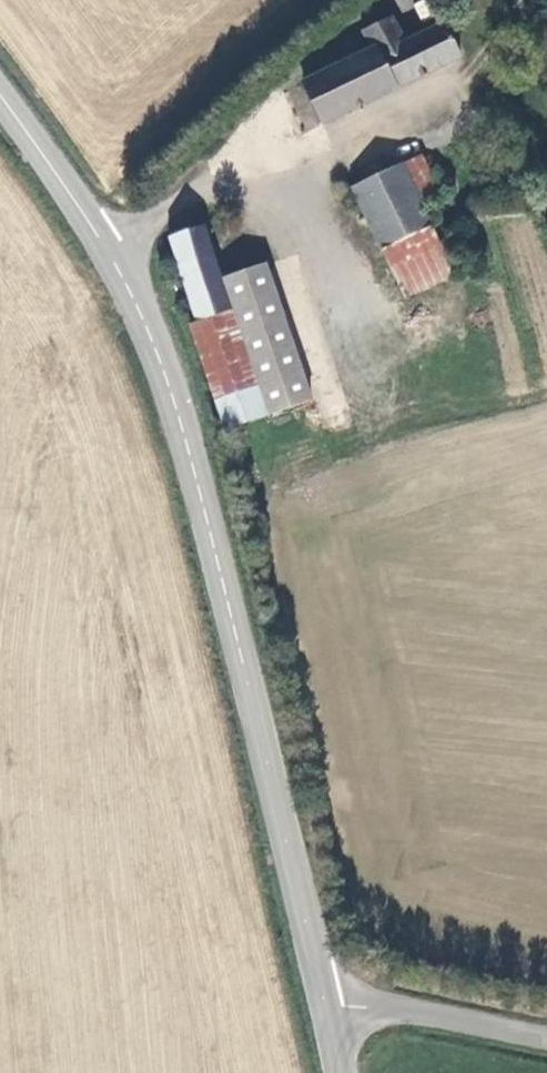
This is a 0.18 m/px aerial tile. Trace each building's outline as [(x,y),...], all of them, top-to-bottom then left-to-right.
[(357,28),(369,51),(302,85),(320,121),(459,51),(442,17),(413,32),(400,6),(357,28)] [(437,191),(420,155),(399,164),(419,202),(437,191)] [(431,226),(419,202),(399,164),(350,190),(381,249),(431,226)] [(404,295),(454,268),(431,226),(381,249),(404,295)] [(172,239),(198,326),(233,314),(223,282),(205,228),(172,239)] [(311,405),(269,268),(223,282),(233,314),(267,419),(311,405)] [(191,328),(225,431),(267,419),(233,314),(198,326),(191,328)]
